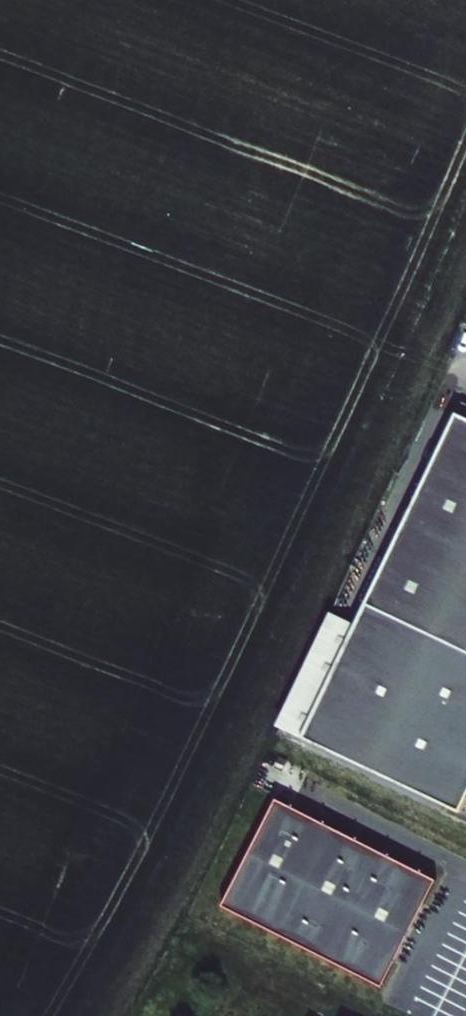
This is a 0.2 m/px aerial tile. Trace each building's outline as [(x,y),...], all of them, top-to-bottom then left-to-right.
[(307,736),(465,811),(465,809),(465,415),(461,412),(360,623),(343,659),(307,736)] [(343,659),(360,623),(337,613),(321,648),(343,659)] [(225,906),(385,988),(441,878),(280,797),(225,906)]
